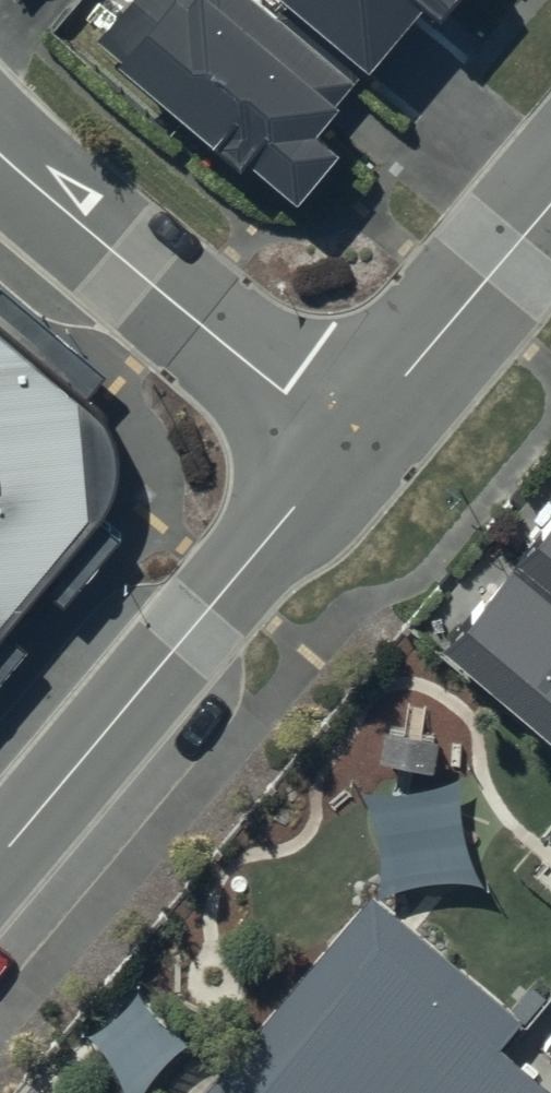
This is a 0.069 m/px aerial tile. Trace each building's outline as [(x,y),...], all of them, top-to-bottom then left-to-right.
[(99,32),(240,151),(246,144),(295,185),(338,133),(320,118),(355,70),(276,5),(270,0),(126,0),(99,32)] [(276,5),(355,70),(413,0),(280,0),(276,5)] [(107,501),(114,468),(113,432),(101,407),(83,389),(0,318),(0,626),(107,501)] [(550,568),(550,505),(519,541),(550,568)] [(519,541),(440,632),(550,727),(550,568),(519,541)] [(196,1092),(550,1092),(550,1089),(495,1042),(519,1014),(370,889),(196,1092)] [(30,1078),(18,1092),(48,1092),(30,1078)]
